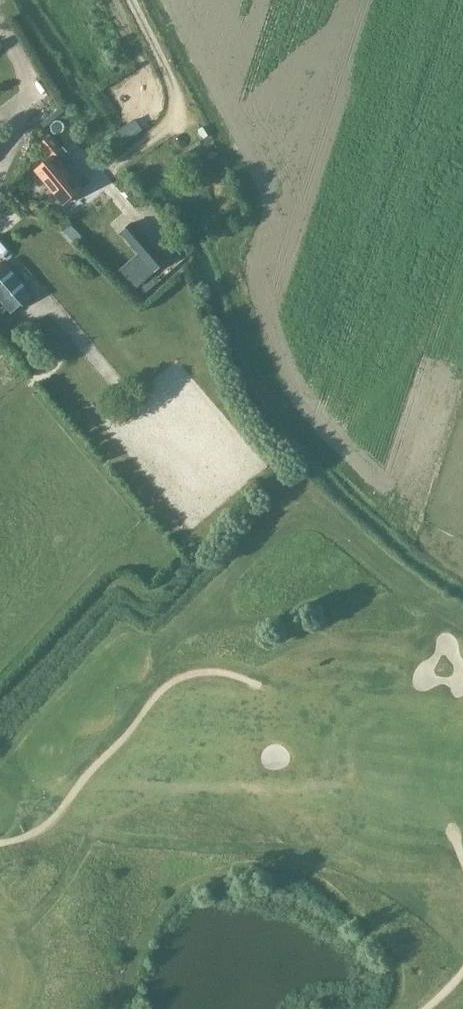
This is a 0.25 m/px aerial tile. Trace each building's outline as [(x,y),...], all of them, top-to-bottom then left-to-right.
[(59,113),(53,119),(73,139),(79,133),(59,113)] [(51,136),(39,145),(50,158),(35,170),(40,176),(65,205),(79,193),(69,181),(82,170),(75,162),(71,165),(61,152),(62,151),(51,136)] [(168,261),(134,223),(123,232),(145,257),(125,275),(137,289),(168,261)] [(0,266),(0,301),(11,314),(33,295),(5,261),(0,266)]
